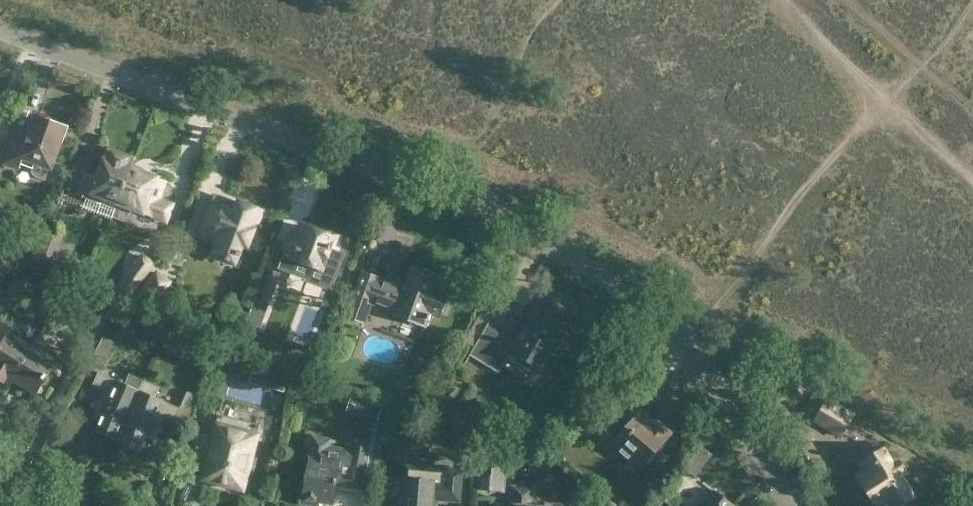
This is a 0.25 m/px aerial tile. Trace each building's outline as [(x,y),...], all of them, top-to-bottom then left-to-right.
[(14,142),(6,163),(19,168),(21,164),(33,168),(32,172),(34,176),(38,178),(45,180),(50,166),(64,128),(37,118),(26,147),(14,142)] [(131,168),(135,159),(108,149),(97,177),(85,173),(77,194),(101,203),(103,198),(117,203),(111,217),(112,217),(117,207),(131,168)] [(131,168),(117,207),(112,217),(127,223),(133,209),(166,221),(172,204),(157,199),(164,181),(131,168)] [(202,230),(219,236),(212,255),(235,264),(242,245),(247,247),(261,210),(238,201),(237,205),(230,203),(228,209),(212,203),(202,230)] [(334,248),(331,247),(334,237),(305,227),(304,231),(299,229),(293,245),(298,247),(293,259),(322,270),(326,260),(329,261),(334,248)] [(48,231),(36,259),(51,265),(56,253),(53,245),(52,245),(57,234),(48,231)] [(7,250),(0,263),(12,270),(19,257),(7,250)] [(142,255),(129,273),(140,280),(142,282),(155,264),(153,263),(142,255)] [(73,267),(71,273),(83,279),(89,268),(81,264),(73,267)] [(361,272),(346,317),(364,323),(371,304),(396,312),(395,315),(426,326),(428,320),(429,320),(431,315),(439,317),(441,311),(446,313),(451,298),(447,296),(449,290),(436,286),(440,276),(412,266),(405,287),(380,278),(361,272)] [(254,298),(267,302),(269,303),(281,272),(266,267),(254,298)] [(151,306),(170,282),(156,272),(138,296),(151,306)] [(2,317),(13,298),(1,291),(0,293),(0,315),(2,317)] [(111,296),(99,313),(111,322),(123,305),(111,296)] [(260,327),(269,304),(255,299),(247,322),(260,327)] [(489,322),(470,354),(499,371),(510,352),(537,367),(540,361),(541,362),(546,356),(544,355),(549,346),(556,351),(567,333),(533,313),(517,338),(489,322)] [(13,380),(38,339),(37,338),(31,348),(18,340),(21,335),(0,322),(0,384),(8,388),(13,380)] [(93,355),(89,363),(101,369),(106,360),(115,342),(102,336),(93,355)] [(64,355),(38,339),(13,380),(36,394),(52,369),(54,371),(64,355)] [(181,342),(177,353),(188,357),(192,347),(181,342)] [(118,442),(145,381),(129,374),(125,384),(98,373),(93,384),(104,389),(93,415),(100,418),(95,431),(118,442)] [(282,391),(286,377),(279,376),(276,389),(282,391)] [(145,381),(118,442),(141,451),(146,438),(153,442),(165,415),(189,426),(201,398),(190,393),(182,410),(157,399),(161,388),(145,381)] [(378,421),(383,404),(353,394),(347,410),(378,421)] [(828,399),(815,420),(841,436),(853,414),(828,399)] [(413,414),(398,409),(394,421),(409,426),(413,414)] [(671,432),(656,420),(654,423),(641,412),(622,433),(610,423),(595,440),(610,453),(615,447),(640,468),(671,432)] [(185,460),(206,465),(202,480),(242,490),(259,426),(219,416),(213,438),(193,433),(185,460)] [(302,503),(318,505),(319,501),(333,504),(336,486),(361,490),(369,447),(353,445),(352,452),(328,447),(329,440),(313,438),(310,458),(302,503)] [(876,505),(886,505),(893,502),(895,505),(915,505),(916,505),(912,498),(915,496),(884,447),(880,450),(876,443),(864,451),(869,457),(865,460),(870,466),(856,475),(876,505)] [(477,491),(505,492),(507,456),(480,455),(477,491)] [(687,466),(697,474),(704,464),(694,456),(687,466)] [(431,505),(434,505),(434,499),(458,501),(461,473),(450,472),(450,469),(408,465),(405,496),(404,496),(403,497),(401,498),(400,498),(399,499),(399,501),(399,502),(399,503),(399,504),(399,505),(400,505),(431,505)] [(511,505),(532,505),(533,488),(512,487),(511,505)] [(735,505),(715,490),(703,505),(735,505)]
